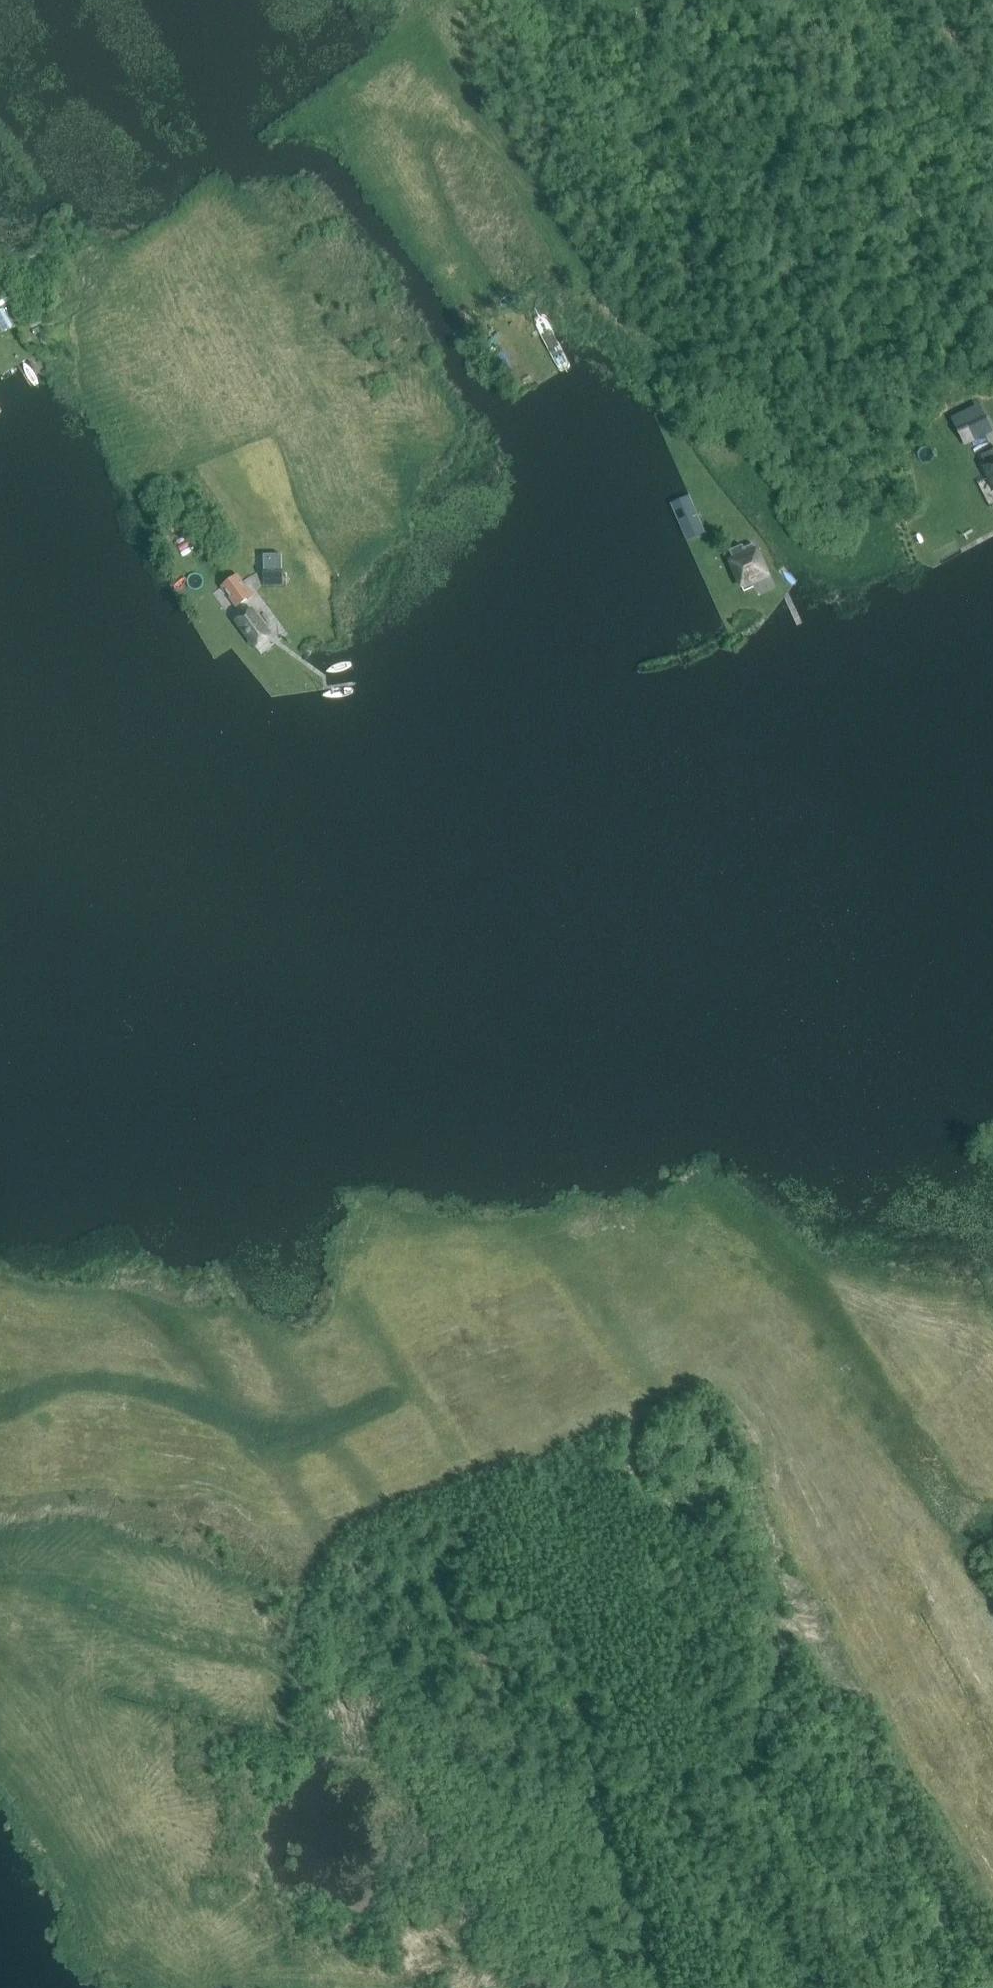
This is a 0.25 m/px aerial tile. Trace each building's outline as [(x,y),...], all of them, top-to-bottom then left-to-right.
[(9,328),(0,311),(0,333),(9,328)] [(984,417),(957,431),(964,444),(991,430),(984,417)] [(982,455),(986,465),(983,467),(992,490),(992,450),(982,455)] [(689,496),(670,504),(686,541),(687,540),(705,532),(689,496)] [(745,549),(743,545),(730,550),(733,558),(728,560),(739,586),(768,575),(756,545),(745,549)] [(263,570),(264,586),(283,585),(282,570),(263,570)] [(222,586),(237,606),(252,595),(237,575),(222,586)] [(253,647),(268,636),(273,633),(253,607),(234,621),(253,647)]
